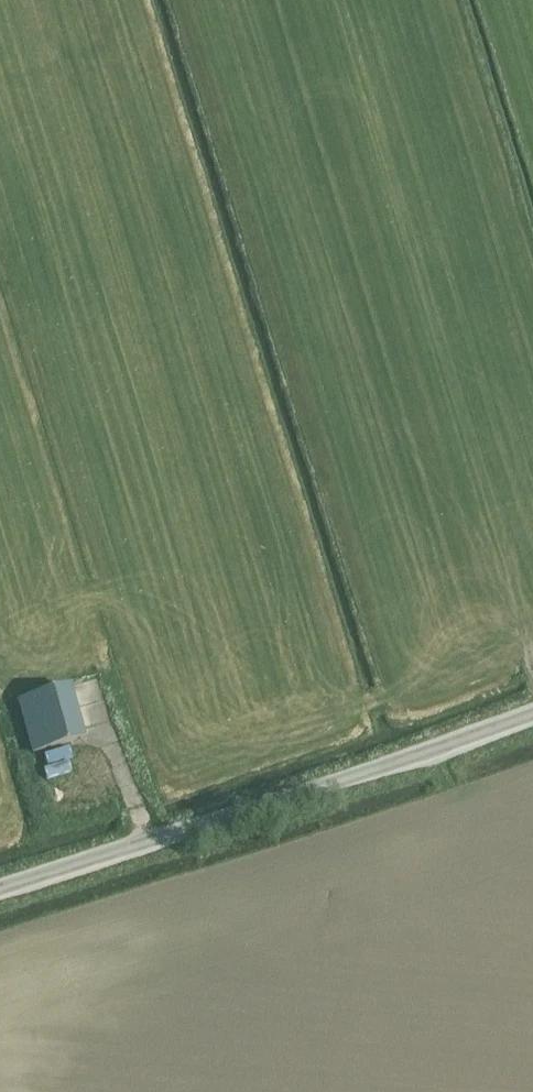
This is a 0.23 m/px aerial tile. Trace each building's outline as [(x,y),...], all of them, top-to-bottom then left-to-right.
[(70,685),(17,700),(32,753),(85,739),(70,685)]
